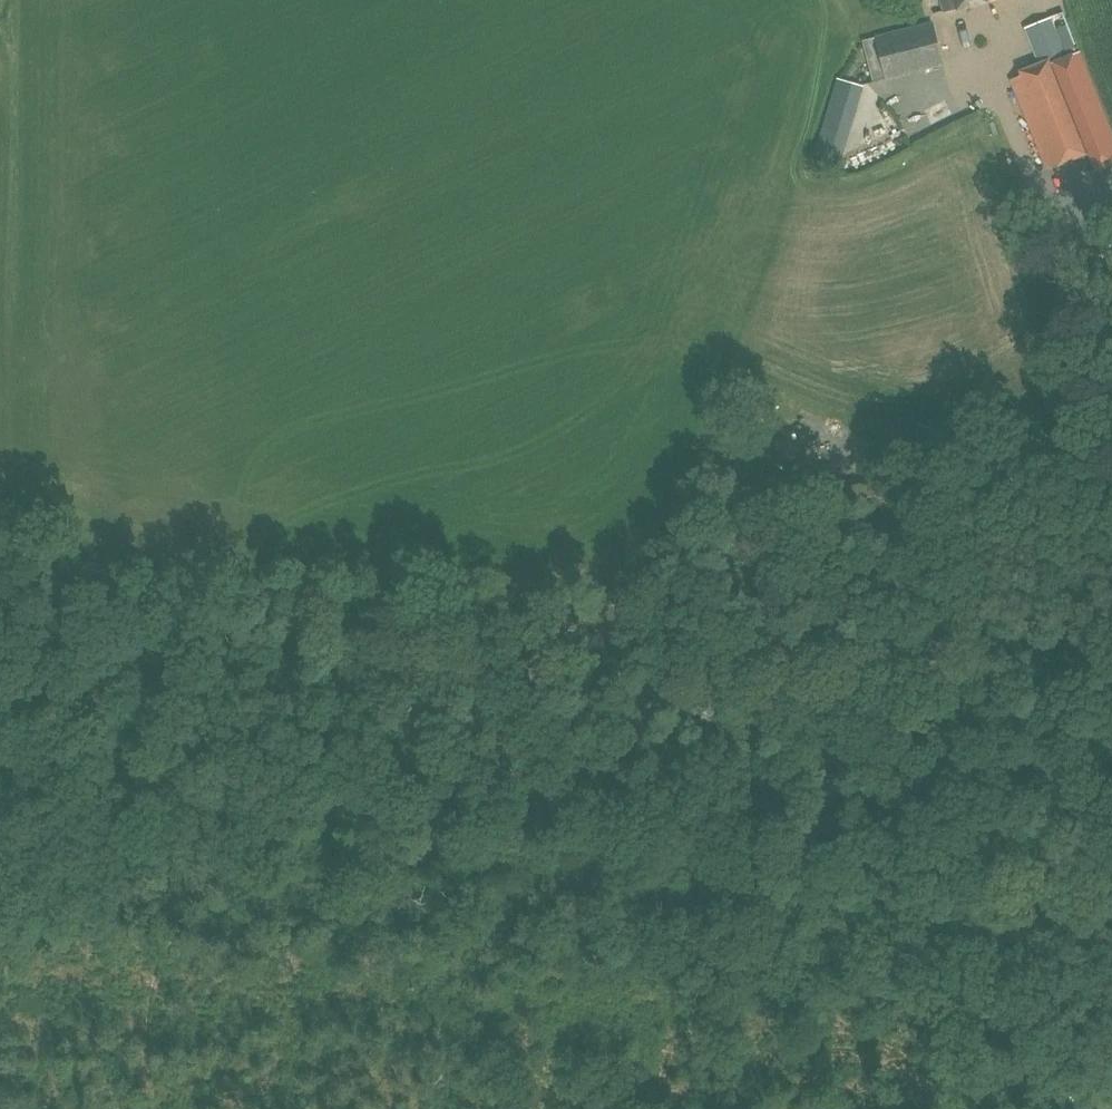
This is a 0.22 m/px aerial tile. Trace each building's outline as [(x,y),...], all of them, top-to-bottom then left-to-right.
[(947,12),(991,0),(944,0),(947,12)] [(933,22),(876,36),(880,52),(886,74),(886,77),(943,63),(933,22)] [(1059,47),(1049,22),(1029,30),(1044,67),(1061,61),(1066,58),(1062,46),(1059,47)] [(886,74),(880,52),(867,56),(873,77),(886,74)] [(1044,67),(1013,80),(1048,168),(1099,149),(1061,61),(1044,67)] [(848,133),(823,126),(815,151),(814,154),(840,162),(848,133)]
